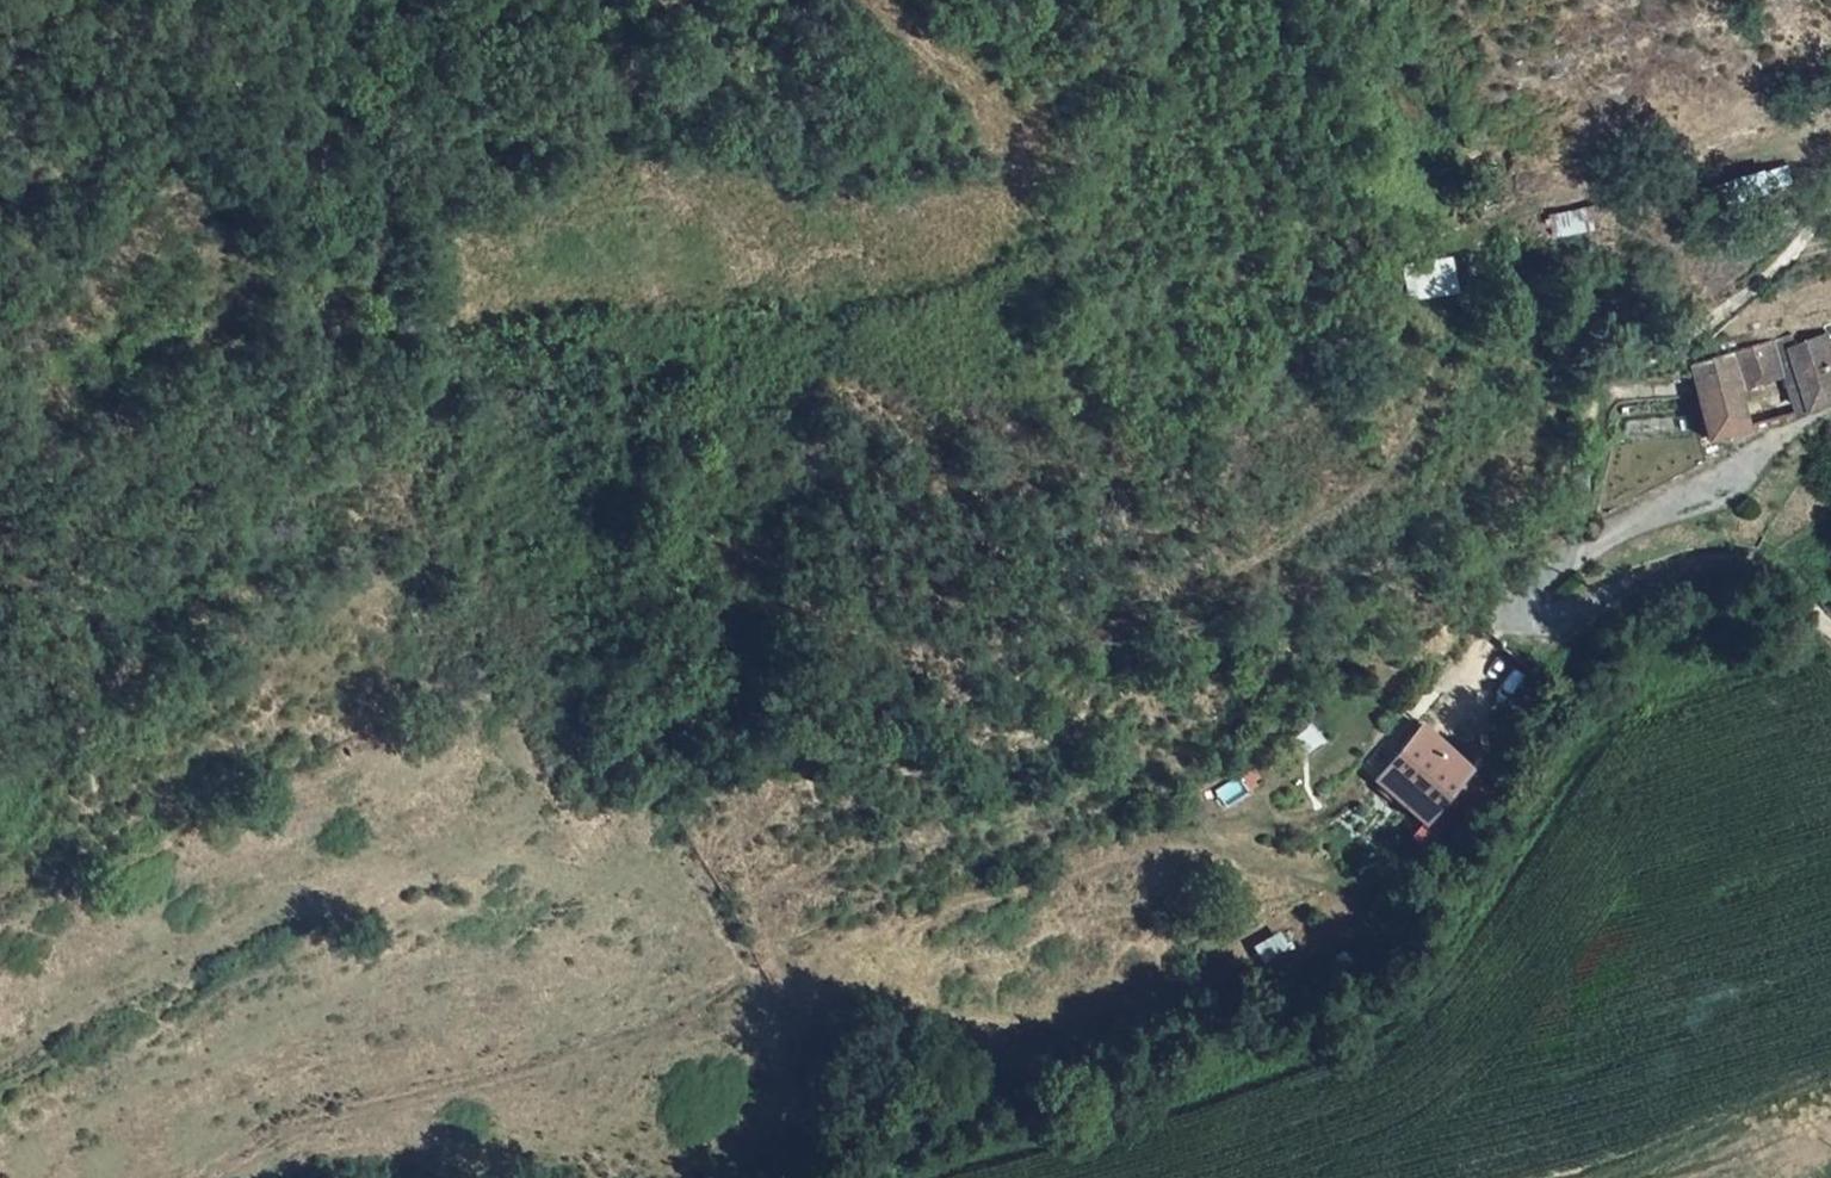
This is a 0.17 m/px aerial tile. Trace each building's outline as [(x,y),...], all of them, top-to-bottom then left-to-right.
[(1406,297),(1456,294),(1453,257),(1404,260),(1406,297)] [(1777,331),(1789,367),(1805,420),(1830,413),(1830,345),(1822,318),(1777,331)] [(1777,331),(1680,358),(1687,384),(1734,376),(1736,380),(1789,367),(1777,331)] [(1734,376),(1687,384),(1691,397),(1706,448),(1754,435),(1736,380),(1734,376)] [(1488,724),(1429,686),(1409,715),(1383,753),(1444,792),(1488,724)] [(1444,792),(1470,809),(1483,790),(1495,775),(1510,754),(1510,738),(1488,724),(1444,792)]
